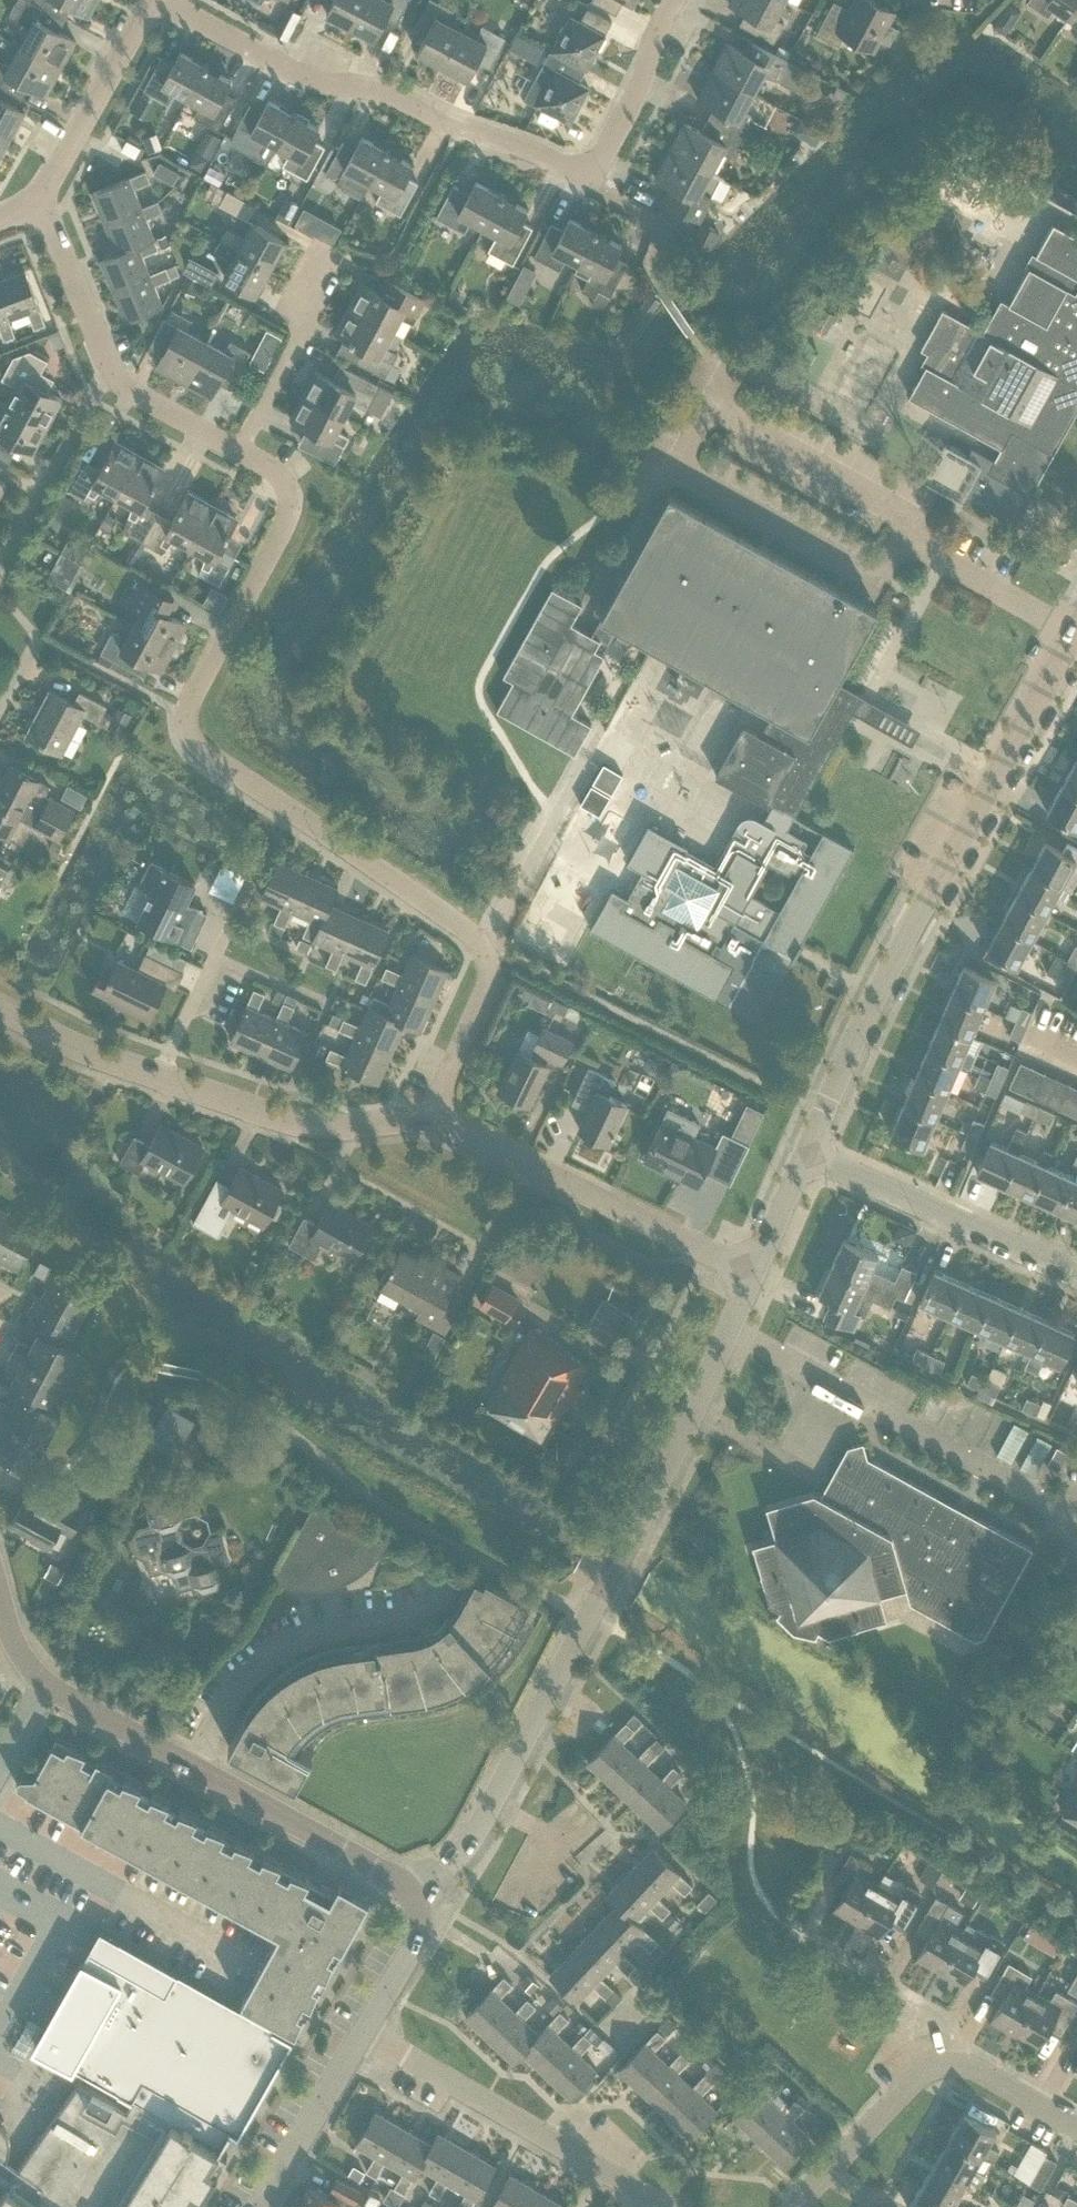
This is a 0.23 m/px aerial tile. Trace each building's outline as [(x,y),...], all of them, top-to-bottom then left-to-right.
[(30,0),(18,0),(10,15),(29,25),(19,45),(61,68),(76,41),(58,31),(65,19),(30,0)] [(98,0),(30,0),(65,19),(72,7),(89,16),(98,0)] [(327,14),(350,26),(364,0),(334,0),(327,14)] [(350,26),(374,38),(386,15),(398,21),(409,0),(364,0),(350,26)] [(462,28),(448,21),(453,9),(436,0),(429,0),(415,27),(427,33),(417,52),(443,65),(462,28)] [(592,0),(616,14),(623,1),(633,6),(636,0),(592,0)] [(729,3),(746,12),(740,24),(774,43),(784,23),(775,18),(785,0),(730,0),(729,3)] [(890,43),(898,27),(889,22),(895,12),(873,0),(855,0),(845,19),(829,10),(817,33),(839,45),(844,34),(874,50),(880,38),(890,43)] [(1076,4),(1076,0),(1028,0),(1027,2),(1049,16),(1056,6),(1069,15),(1076,4)] [(1009,3),(1002,14),(1011,21),(1019,10),(1009,3)] [(562,56),(586,69),(587,69),(606,34),(612,21),(588,8),(581,21),(571,16),(552,51),(562,56)] [(281,21),(276,31),(288,38),(294,27),(281,21)] [(462,28),(443,65),(468,79),(478,60),(490,67),(506,37),(482,25),(476,36),(462,28)] [(544,68),(552,53),(522,37),(514,52),(544,68)] [(727,42),(712,70),(754,93),(765,73),(784,83),(794,64),(784,58),(750,40),(744,52),(727,42)] [(61,68),(19,45),(8,64),(0,60),(0,85),(23,98),(29,86),(46,95),(61,68)] [(176,90),(188,97),(206,65),(180,52),(174,64),(161,57),(144,89),(169,103),(176,90)] [(580,82),(586,69),(562,56),(555,68),(535,103),(571,122),(589,87),(580,82)] [(231,79),(206,65),(188,97),(201,104),(194,117),(219,130),(237,98),(225,91),(231,79)] [(708,119),(742,137),(753,117),(744,112),(754,93),(712,70),(697,98),(715,107),(708,119)] [(854,81),(852,84),(859,89),(863,82),(860,80),(854,81)] [(838,86),(834,94),(842,98),(846,90),(838,86)] [(10,142),(26,112),(0,98),(0,136),(10,142)] [(264,138),(277,145),(294,114),(268,100),(262,112),(250,105),(232,138),(257,151),(264,138)] [(319,128),(294,114),(277,145),(290,152),(283,165),(308,179),(325,146),(313,140),(319,128)] [(684,122),(670,149),(712,172),(722,153),(731,157),(742,137),(708,119),(702,131),(684,122)] [(221,140),(207,132),(196,152),(211,160),(221,140)] [(10,142),(0,136),(0,160),(10,142)] [(357,175),(370,182),(387,150),(362,136),(355,148),(343,142),(325,174),(350,188),(357,175)] [(135,157),(141,147),(127,139),(122,149),(135,157)] [(712,172),(670,149),(655,177),(672,187),(665,201),(699,219),(720,178),(712,173),(712,172)] [(413,164),(387,150),(370,182),(383,189),(376,201),(401,215),(418,183),(406,176),(413,164)] [(104,223),(142,207),(134,188),(150,181),(146,171),(92,193),(104,223)] [(472,220),(485,227),(502,195),(476,181),(470,193),(454,184),(436,217),(465,233),(472,220)] [(247,219),(255,206),(228,191),(220,204),(247,219)] [(527,209),(502,195),(485,227),(497,234),(488,250),(513,264),(533,227),(521,221),(527,209)] [(299,204),(284,197),(277,211),(292,218),(299,204)] [(104,223),(117,253),(154,237),(146,218),(163,211),(158,201),(142,207),(104,223)] [(320,222),(300,211),(292,225),(313,236),(320,222)] [(579,263),(596,231),(570,218),(564,230),(551,224),(535,256),(560,269),(566,257),(579,263)] [(227,228),(221,239),(271,267),(286,240),(253,222),(244,238),(227,228)] [(720,232),(701,222),(692,240),(711,250),(720,232)] [(1076,385),(1076,235),(1053,222),(1009,302),(1001,298),(983,331),(1076,385)] [(622,244),(596,231),(579,263),(575,271),(587,277),(582,289),(595,296),(598,289),(611,296),(628,263),(615,257),(622,244)] [(154,237),(117,253),(100,260),(113,289),(150,274),(142,255),(159,249),(154,237)] [(257,293),(271,267),(221,239),(215,250),(232,259),(224,275),(257,293)] [(211,286),(218,272),(191,257),(184,271),(211,286)] [(524,265),(518,276),(529,282),(535,271),(524,265)] [(150,274),(113,289),(125,321),(163,305),(155,285),(171,278),(167,267),(150,274)] [(9,319),(28,311),(35,328),(45,324),(25,269),(0,279),(0,295),(9,319)] [(361,283),(348,307),(392,331),(400,316),(414,323),(426,299),(400,285),(392,299),(361,283)] [(624,349),(661,301),(650,292),(613,340),(624,349)] [(4,339),(15,335),(9,319),(0,295),(0,328),(4,339)] [(384,346),(392,331),(348,307),(335,332),(366,348),(358,362),(385,376),(398,353),(384,346)] [(184,382),(206,341),(186,330),(192,320),(172,309),(154,343),(166,349),(156,367),(184,382)] [(983,331),(943,309),(921,349),(932,355),(909,396),(1001,447),(990,468),(984,465),(968,495),(1015,522),(1076,410),(1076,385),(983,331)] [(281,338),(268,331),(251,362),(265,369),(281,338)] [(206,341),(184,382),(211,397),(219,383),(231,389),(250,352),(231,341),(225,351),(206,341)] [(16,385),(6,402),(47,425),(62,399),(39,386),(46,375),(41,372),(48,360),(30,351),(13,357),(2,378),(16,385)] [(315,369),(302,393),(344,415),(351,401),(367,409),(380,385),(347,368),(340,383),(315,369)] [(336,430),(344,415),(302,393),(290,417),(315,430),(305,448),(335,463),(349,436),(336,430)] [(47,425),(6,402),(0,414),(0,447),(6,436),(33,452),(47,425)] [(118,495),(140,455),(115,441),(100,469),(85,462),(69,491),(90,502),(104,487),(118,495)] [(140,455),(118,495),(134,504),(124,531),(142,541),(159,512),(144,504),(164,468),(140,455)] [(159,512),(142,541),(163,552),(176,537),(191,546),(213,505),(188,492),(173,520),(159,512)] [(602,616),(773,712),(834,745),(853,711),(859,714),(867,700),(836,683),(877,609),(670,493),(602,616)] [(213,505),(191,546),(206,554),(200,573),(220,584),(236,555),(222,547),(237,518),(213,505)] [(53,581),(69,589),(71,590),(85,564),(68,555),(53,581)] [(570,617),(582,598),(551,581),(502,670),(513,675),(496,704),(575,747),(591,718),(571,707),(603,649),(592,643),(598,632),(570,617)] [(142,610),(134,624),(174,646),(186,622),(163,610),(169,598),(139,582),(128,603),(142,610)] [(161,669),(174,646),(134,624),(126,639),(112,631),(101,652),(131,668),(138,657),(161,669)] [(99,722),(107,706),(80,692),(74,703),(50,691),(27,735),(62,753),(83,713),(99,722)] [(133,714),(118,706),(108,727),(123,734),(133,714)] [(787,830),(834,745),(773,712),(760,735),(744,725),(716,775),(769,804),(769,803),(784,811),(768,841),(738,824),(715,866),(686,849),(687,847),(648,825),(628,862),(643,870),(628,898),(612,890),(591,929),(715,998),(734,964),(712,952),(717,943),(722,946),(735,923),(764,939),(754,957),(785,974),(854,849),(822,832),(810,855),(803,851),(808,842),(787,830)] [(1076,759),(1062,786),(1076,794),(1076,759)] [(604,764),(594,782),(611,792),(621,774),(604,764)] [(50,786),(19,770),(11,784),(3,780),(0,786),(0,830),(10,835),(19,817),(34,824),(60,838),(75,809),(46,793),(50,786)] [(592,786),(582,803),(599,813),(609,796),(592,786)] [(1062,786),(1047,812),(1076,829),(1076,794),(1062,786)] [(1031,868),(1062,885),(1076,858),(1046,842),(1031,868)] [(209,857),(202,872),(214,877),(221,863),(209,857)] [(279,938),(292,910),(309,873),(279,859),(262,896),(282,905),(269,934),(279,938)] [(152,890),(138,920),(191,946),(207,913),(186,903),(196,883),(152,862),(141,884),(152,890)] [(9,870),(0,865),(0,886),(9,870)] [(1016,895),(1047,912),(1062,885),(1031,868),(1016,895)] [(339,886),(309,873),(292,910),(312,919),(305,935),(315,940),(331,905),(339,886)] [(1002,922),(1032,939),(1047,912),(1016,895),(1002,922)] [(360,918),(331,905),(315,940),(334,948),(326,964),(337,969),(345,953),(360,918)] [(390,931),(360,918),(345,953),(364,961),(356,978),(367,982),(390,931)] [(1032,939),(1002,922),(987,949),(1017,966),(1032,939)] [(1067,958),(1076,964),(1076,946),(1074,945),(1067,958)] [(175,988),(183,972),(146,954),(138,969),(118,959),(110,975),(102,971),(94,989),(128,1005),(126,1008),(148,1019),(165,983),(175,988)] [(382,976),(398,984),(435,1000),(449,970),(412,954),(403,973),(387,966),(382,976)] [(1076,969),(1076,964),(1067,958),(1060,972),(1072,978),(1076,969)] [(964,966),(952,994),(984,1007),(996,979),(964,966)] [(398,984),(390,1003),(385,1014),(403,1022),(422,1030),(435,1000),(398,984)] [(261,1053),(277,1018),(257,1009),(264,993),(254,988),(231,1039),(261,1053)] [(286,993),(277,989),(272,1001),(281,1005),(286,993)] [(971,1035),(984,1007),(952,994),(939,1021),(971,1035)] [(403,1022),(385,1014),(390,1003),(373,996),(360,1025),(344,1018),(339,1028),(355,1035),(355,1036),(390,1052),(403,1022)] [(284,1002),(277,1018),(261,1053),(292,1066),(307,1032),(287,1023),(295,1006),(284,1002)] [(1016,1021),(1027,1026),(1033,1011),(1022,1006),(1016,1021)] [(342,1016),(333,1012),(327,1025),(337,1029),(342,1016)] [(959,1063),(971,1035),(939,1021),(927,1049),(959,1063)] [(1027,1026),(1016,1021),(1009,1036),(1021,1040),(1027,1026)] [(519,1049),(499,1090),(529,1104),(549,1063),(546,1062),(549,1055),(563,1062),(573,1041),(545,1028),(532,1055),(519,1049)] [(377,1081),(390,1052),(355,1036),(347,1055),(330,1048),(326,1058),(377,1081)] [(947,1091),(959,1063),(927,1049),(915,1077),(947,1091)] [(992,1076),(1002,1081),(1009,1066),(998,1061),(992,1076)] [(1009,1086),(1022,1092),(1033,1067),(1021,1062),(1009,1086)] [(579,1129),(608,1142),(627,1103),(610,1094),(617,1080),(589,1067),(576,1095),(587,1100),(588,1110),(579,1129)] [(1022,1092),(1034,1097),(1045,1073),(1033,1067),(1022,1092)] [(1045,1073),(1034,1097),(1046,1103),(1057,1078),(1045,1073)] [(1002,1081),(992,1076),(985,1091),(996,1095),(1002,1081)] [(935,1119),(947,1091),(915,1077),(903,1105),(935,1119)] [(1069,1084),(1057,1078),(1046,1103),(1058,1108),(1069,1084)] [(1069,1084),(1058,1108),(1070,1114),(1076,1099),(1076,1087),(1069,1084)] [(1021,1111),(1035,1117),(1040,1106),(1026,1100),(1021,1111)] [(744,1103),(729,1135),(744,1142),(759,1110),(744,1103)] [(698,1186),(717,1147),(681,1129),(687,1117),(661,1104),(654,1117),(662,1121),(644,1159),(698,1186)] [(923,1147),(935,1119),(903,1105),(891,1133),(923,1147)] [(1040,1106),(1035,1117),(1050,1123),(1055,1113),(1040,1106)] [(967,1132),(979,1136),(985,1122),(974,1117),(967,1132)] [(203,1146),(161,1123),(150,1143),(134,1135),(120,1162),(140,1173),(146,1161),(184,1181),(203,1146)] [(977,1172),(1005,1184),(1019,1153),(1028,1132),(1016,1126),(1007,1147),(991,1140),(977,1172)] [(979,1136),(967,1132),(961,1146),(972,1151),(979,1136)] [(1048,1166),(1047,1165),(1032,1197),(1060,1209),(1074,1178),(1076,1171),(1076,1151),(1074,1149),(1063,1173),(1048,1166)] [(1039,1162),(1019,1153),(1005,1184),(1032,1197),(1047,1165),(1048,1166),(1053,1155),(1044,1150),(1039,1162)] [(283,1189),(240,1167),(231,1184),(217,1177),(200,1209),(218,1219),(226,1204),(264,1225),(283,1189)] [(1074,1178),(1060,1209),(1076,1217),(1076,1179),(1074,1178)] [(354,1258),(372,1225),(330,1202),(318,1223),(304,1216),(289,1245),(315,1259),(324,1242),(354,1258)] [(10,1213),(0,1208),(0,1231),(10,1213)] [(36,1228),(10,1213),(0,1231),(0,1263),(2,1260),(18,1268),(39,1229),(36,1228)] [(899,1225),(894,1237),(906,1242),(911,1230),(899,1225)] [(832,1265),(896,1295),(901,1297),(893,1313),(906,1319),(914,1302),(912,1302),(924,1274),(902,1264),(895,1279),(873,1269),(880,1254),(844,1238),(832,1265)] [(430,1265),(402,1250),(383,1284),(384,1285),(377,1298),(394,1308),(401,1294),(423,1306),(418,1313),(446,1328),(464,1294),(453,1288),(460,1274),(433,1260),(430,1265)] [(896,1295),(832,1265),(819,1293),(836,1300),(830,1314),(854,1325),(860,1311),(864,1313),(871,1298),(891,1307),(896,1295)] [(41,1295),(82,1316),(96,1291),(51,1267),(44,1280),(48,1282),(41,1295)] [(921,1300),(949,1313),(962,1282),(935,1269),(921,1300)] [(949,1313),(976,1326),(990,1294),(962,1282),(949,1313)] [(492,1283),(481,1305),(507,1319),(518,1298),(519,1297),(492,1283)] [(27,1325),(66,1346),(82,1316),(41,1295),(40,1296),(37,1294),(36,1295),(37,1296),(31,1307),(35,1309),(27,1325)] [(976,1326),(1004,1338),(1018,1307),(990,1294),(976,1326)] [(557,1418),(587,1364),(568,1354),(570,1350),(535,1330),(544,1313),(518,1298),(507,1319),(529,1331),(485,1407),(540,1438),(553,1416),(557,1418)] [(1004,1338),(1032,1351),(1046,1319),(1018,1307),(1004,1338)] [(1046,1319),(1032,1351),(1060,1363),(1074,1332),(1046,1319)] [(13,1351),(64,1378),(78,1352),(66,1346),(27,1325),(26,1326),(36,1332),(29,1344),(19,1339),(13,1351)] [(911,1358),(926,1365),(931,1353),(917,1347),(911,1358)] [(10,1385),(49,1406),(64,1378),(13,1351),(5,1366),(17,1372),(10,1385)] [(931,1353),(926,1365),(940,1371),(945,1360),(931,1353)] [(981,1389),(986,1378),(972,1372),(967,1383),(981,1389)] [(986,1378),(981,1389),(996,1396),(1000,1384),(986,1378)] [(46,1441),(61,1413),(49,1406),(10,1385),(9,1386),(19,1392),(12,1405),(2,1399),(0,1403),(0,1416),(46,1441)] [(1042,1403),(1027,1396),(1022,1408),(1037,1414),(1042,1403)] [(169,1405),(168,1405),(162,1417),(163,1417),(189,1432),(195,1420),(169,1405)] [(31,1468),(46,1441),(0,1416),(0,1452),(31,1468)] [(1011,1425),(995,1453),(1012,1462),(1027,1434),(1011,1425)] [(984,1636),(1033,1548),(868,1457),(863,1441),(848,1446),(821,1495),(814,1491),(766,1505),(775,1537),(753,1543),(769,1601),(780,1607),(777,1612),(793,1628),(815,1633),(818,1628),(829,1634),(887,1617),(881,1594),(906,1586),(910,1603),(975,1639),(984,1636)] [(1069,1452),(1057,1445),(1047,1464),(1059,1470),(1069,1452)] [(38,1504),(25,1497),(11,1523),(33,1535),(31,1539),(47,1548),(59,1527),(70,1533),(84,1507),(47,1487),(38,1504)] [(229,1561),(220,1529),(210,1532),(204,1543),(192,1547),(181,1540),(183,1537),(181,1530),(178,1528),(184,1517),(180,1503),(168,1496),(154,1500),(147,1512),(151,1524),(138,1528),(132,1540),(135,1554),(147,1560),(150,1573),(163,1570),(175,1576),(179,1589),(191,1586),(203,1592),(217,1588),(224,1576),(220,1564),(229,1561)] [(377,1559),(386,1546),(313,1506),(273,1579),(288,1585),(304,1588),(320,1589),(336,1586),(351,1579),(365,1571),(377,1559)] [(65,1569),(51,1561),(44,1575),(58,1582),(65,1569)] [(257,1697),(245,1715),(228,1746),(296,1782),(312,1752),(299,1745),(307,1733),(318,1723),(330,1715),(343,1710),(357,1707),(418,1699),(438,1695),(456,1688),(474,1678),(490,1666),(503,1651),(514,1634),(531,1605),(486,1580),(483,1585),(474,1580),(461,1604),(454,1614),(445,1623),(435,1630),(423,1635),(411,1638),(348,1646),(327,1650),(307,1658),(288,1668),(272,1682),(257,1697)] [(612,1784),(637,1757),(622,1743),(635,1730),(626,1721),(588,1762),(612,1784)] [(25,1793),(278,1932),(334,1963),(354,1927),(356,1922),(356,1916),(356,1914),(356,1909),(358,1903),(56,1737),(29,1785),(27,1784),(27,1780),(24,1777),(20,1777),(17,1780),(16,1784),(19,1787),(26,1791),(25,1793)] [(636,1807),(661,1779),(646,1765),(659,1752),(650,1744),(637,1757),(612,1784),(636,1807)] [(673,1766),(661,1779),(636,1807),(659,1829),(685,1802),(670,1787),(682,1774),(673,1766)] [(1061,1808),(1076,1818),(1076,1781),(1061,1808)] [(652,1847),(629,1871),(657,1896),(671,1881),(684,1893),(692,1884),(652,1847)] [(856,1922),(879,1883),(866,1876),(873,1865),(850,1852),(833,1882),(845,1889),(834,1909),(856,1922)] [(629,1871),(607,1895),(617,1904),(634,1920),(649,1904),(662,1916),(670,1908),(657,1896),(629,1871)] [(879,1883),(856,1922),(879,1935),(890,1915),(902,1922),(920,1892),(898,1879),(891,1890),(879,1883)] [(719,1900),(710,1891),(698,1903),(707,1912),(719,1900)] [(962,1931),(961,1931),(954,1927),(963,1911),(937,1895),(916,1930),(928,1937),(917,1957),(939,1970),(962,1931)] [(617,1904),(594,1927),(622,1953),(636,1938),(649,1950),(657,1942),(634,1920),(617,1904)] [(962,1931),(939,1970),(961,1983),(973,1963),(985,1970),(1003,1941),(981,1928),(968,1920),(961,1931),(962,1931)] [(594,1927),(572,1951),(599,1977),(614,1962),(635,1982),(643,1973),(622,1953),(594,1927)] [(297,2039),(100,1928),(34,2044),(119,2092),(118,2093),(131,2100),(170,2122),(171,2121),(219,2149),(231,2130),(239,2135),(297,2039)] [(321,1986),(334,1963),(278,1932),(266,1955),(321,1986)] [(599,1977),(572,1951),(550,1975),(577,2000),(592,1985),(614,2005),(622,1996),(613,1988),(612,1989),(599,1977)] [(309,2009),(321,1986),(266,1955),(253,1979),(309,2009)] [(992,2019),(1015,2032),(1037,1993),(1024,1986),(1031,1975),(1009,1962),(991,1992),(1004,1999),(992,2019)] [(1069,1986),(1076,1991),(1076,1972),(1069,1986)] [(489,2039),(515,2012),(500,1997),(512,1984),(503,1976),(465,2016),(489,2039)] [(296,2032),(309,2009),(253,1979),(240,2002),(296,2032)] [(1037,1993),(1015,2032),(1037,2045),(1048,2025),(1061,2032),(1076,2004),(1076,2001),(1056,1989),(1049,2000),(1037,1993)] [(513,2061),(538,2033),(524,2020),(536,2007),(527,1999),(515,2012),(489,2039),(513,2061)] [(546,2074),(572,2046),(557,2031),(569,2019),(560,2010),(538,2033),(522,2052),(546,2074)] [(619,2070),(643,2092),(669,2065),(654,2051),(666,2038),(657,2029),(619,2070)] [(584,2033),(572,2046),(546,2074),(569,2096),(596,2068),(581,2055),(593,2042),(584,2033)] [(643,2092),(667,2115),(692,2087),(678,2073),(690,2060),(681,2052),(669,2065),(643,2092)] [(713,2064),(692,2087),(667,2115),(690,2137),(716,2110),(701,2095),(722,2072),(713,2064)] [(734,2117),(758,2140),(784,2112),(768,2098),(781,2085),(772,2077),(734,2117)] [(0,2193),(0,2206),(193,2206),(200,2196),(201,2197),(227,2154),(219,2149),(171,2121),(170,2122),(131,2100),(127,2108),(79,2081),(0,2193)] [(796,2099),(784,2112),(758,2140),(782,2162),(808,2135),(792,2121),(805,2108),(796,2099)] [(366,2170),(366,2171),(376,2176),(385,2161),(404,2127),(376,2111),(357,2144),(375,2154),(366,2170)] [(964,2112),(950,2136),(981,2155),(993,2162),(999,2151),(987,2144),(996,2130),(964,2112)] [(5,2160),(9,2152),(10,2143),(8,2135),(3,2127),(0,2125),(0,2168),(5,2160)] [(404,2127),(385,2161),(403,2171),(394,2187),(404,2193),(420,2167),(433,2144),(404,2127)] [(439,2133),(433,2144),(420,2167),(437,2177),(428,2191),(439,2197),(447,2183),(467,2149),(439,2133)] [(981,2155),(950,2136),(936,2160),(967,2179),(979,2186),(985,2174),(974,2167),(981,2155)] [(447,2183),(465,2193),(457,2206),(471,2206),(495,2165),(467,2149),(447,2183)] [(1041,2189),(1057,2161),(1045,2154),(1029,2182),(1041,2189)] [(967,2179),(936,2160),(922,2184),(953,2203),(967,2179)] [(354,2167),(349,2174),(359,2180),(363,2172),(354,2167)] [(539,2190),(510,2174),(491,2206),(529,2206),(539,2190)] [(297,2206),(354,2206),(355,2204),(356,2204),(362,2192),(336,2178),(326,2195),(309,2185),(297,2206)] [(953,2203),(922,2184),(909,2206),(951,2206),(953,2203)] [(392,2186),(386,2197),(398,2204),(404,2193),(394,2187),(392,2186)] [(529,2206),(567,2206),(539,2190),(529,2206)] [(374,2206),(375,2206),(380,2198),(370,2192),(364,2202),(374,2206)] [(1015,2206),(1017,2206),(1030,2206),(1035,2198),(1023,2192),(1015,2206)] [(1076,2206),(1076,2200),(1067,2194),(1064,2199),(1076,2206)] [(425,2198),(421,2205),(423,2206),(430,2206),(433,2202),(425,2198)]
